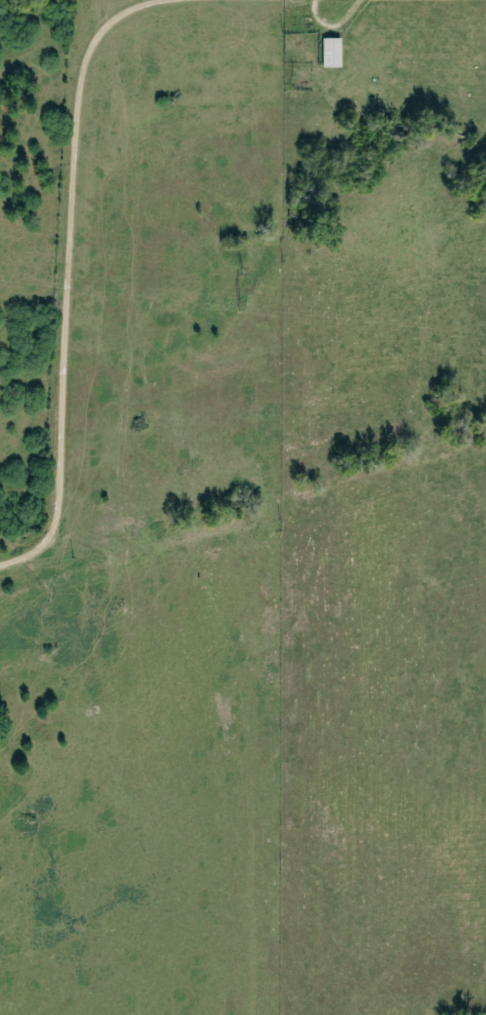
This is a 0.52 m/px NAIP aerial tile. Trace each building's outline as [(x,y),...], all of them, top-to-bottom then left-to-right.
[(341,38),(322,38),(323,67),(341,66),(341,38)]
